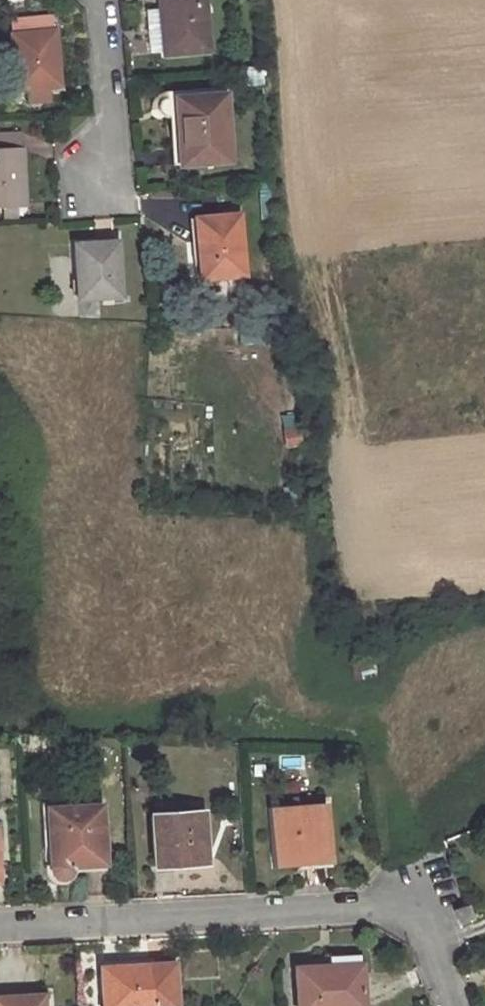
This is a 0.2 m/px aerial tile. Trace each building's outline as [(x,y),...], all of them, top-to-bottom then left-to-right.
[(164,52),(208,48),(204,0),(160,0),(164,52)] [(149,54),(160,53),(157,11),(147,11),(149,54)] [(54,15),(10,18),(16,87),(60,84),(54,15)] [(219,91),(170,96),(168,95),(164,95),(159,98),(157,102),(156,106),(158,112),(162,114),(166,115),(172,114),(175,163),(226,159),(219,91)] [(0,139),(0,207),(27,205),(22,137),(0,139)] [(247,219),(197,224),(202,283),(252,279),(247,219)] [(116,239),(73,242),(77,297),(119,295),(116,239)] [(302,428),(285,430),(287,445),(304,443),(302,428)] [(102,803),(48,805),(51,865),(52,870),(56,873),(59,875),(62,875),(66,874),(69,873),(71,868),(72,863),(106,862),(102,803)] [(327,809),(273,811),(275,866),(298,864),(298,859),(326,858),(328,853),(327,809)] [(206,812),(154,814),(156,865),(177,864),(176,858),(208,856),(206,812)] [(176,858),(177,864),(208,863),(208,856),(176,858)] [(470,915),(466,904),(454,909),(458,921),(470,915)] [(293,955),(294,1005),(361,1005),(359,952),(293,955)] [(137,955),(138,964),(98,966),(100,1005),(173,1005),(170,954),(137,955)] [(0,995),(0,1005),(42,1005),(41,994),(0,995)]
